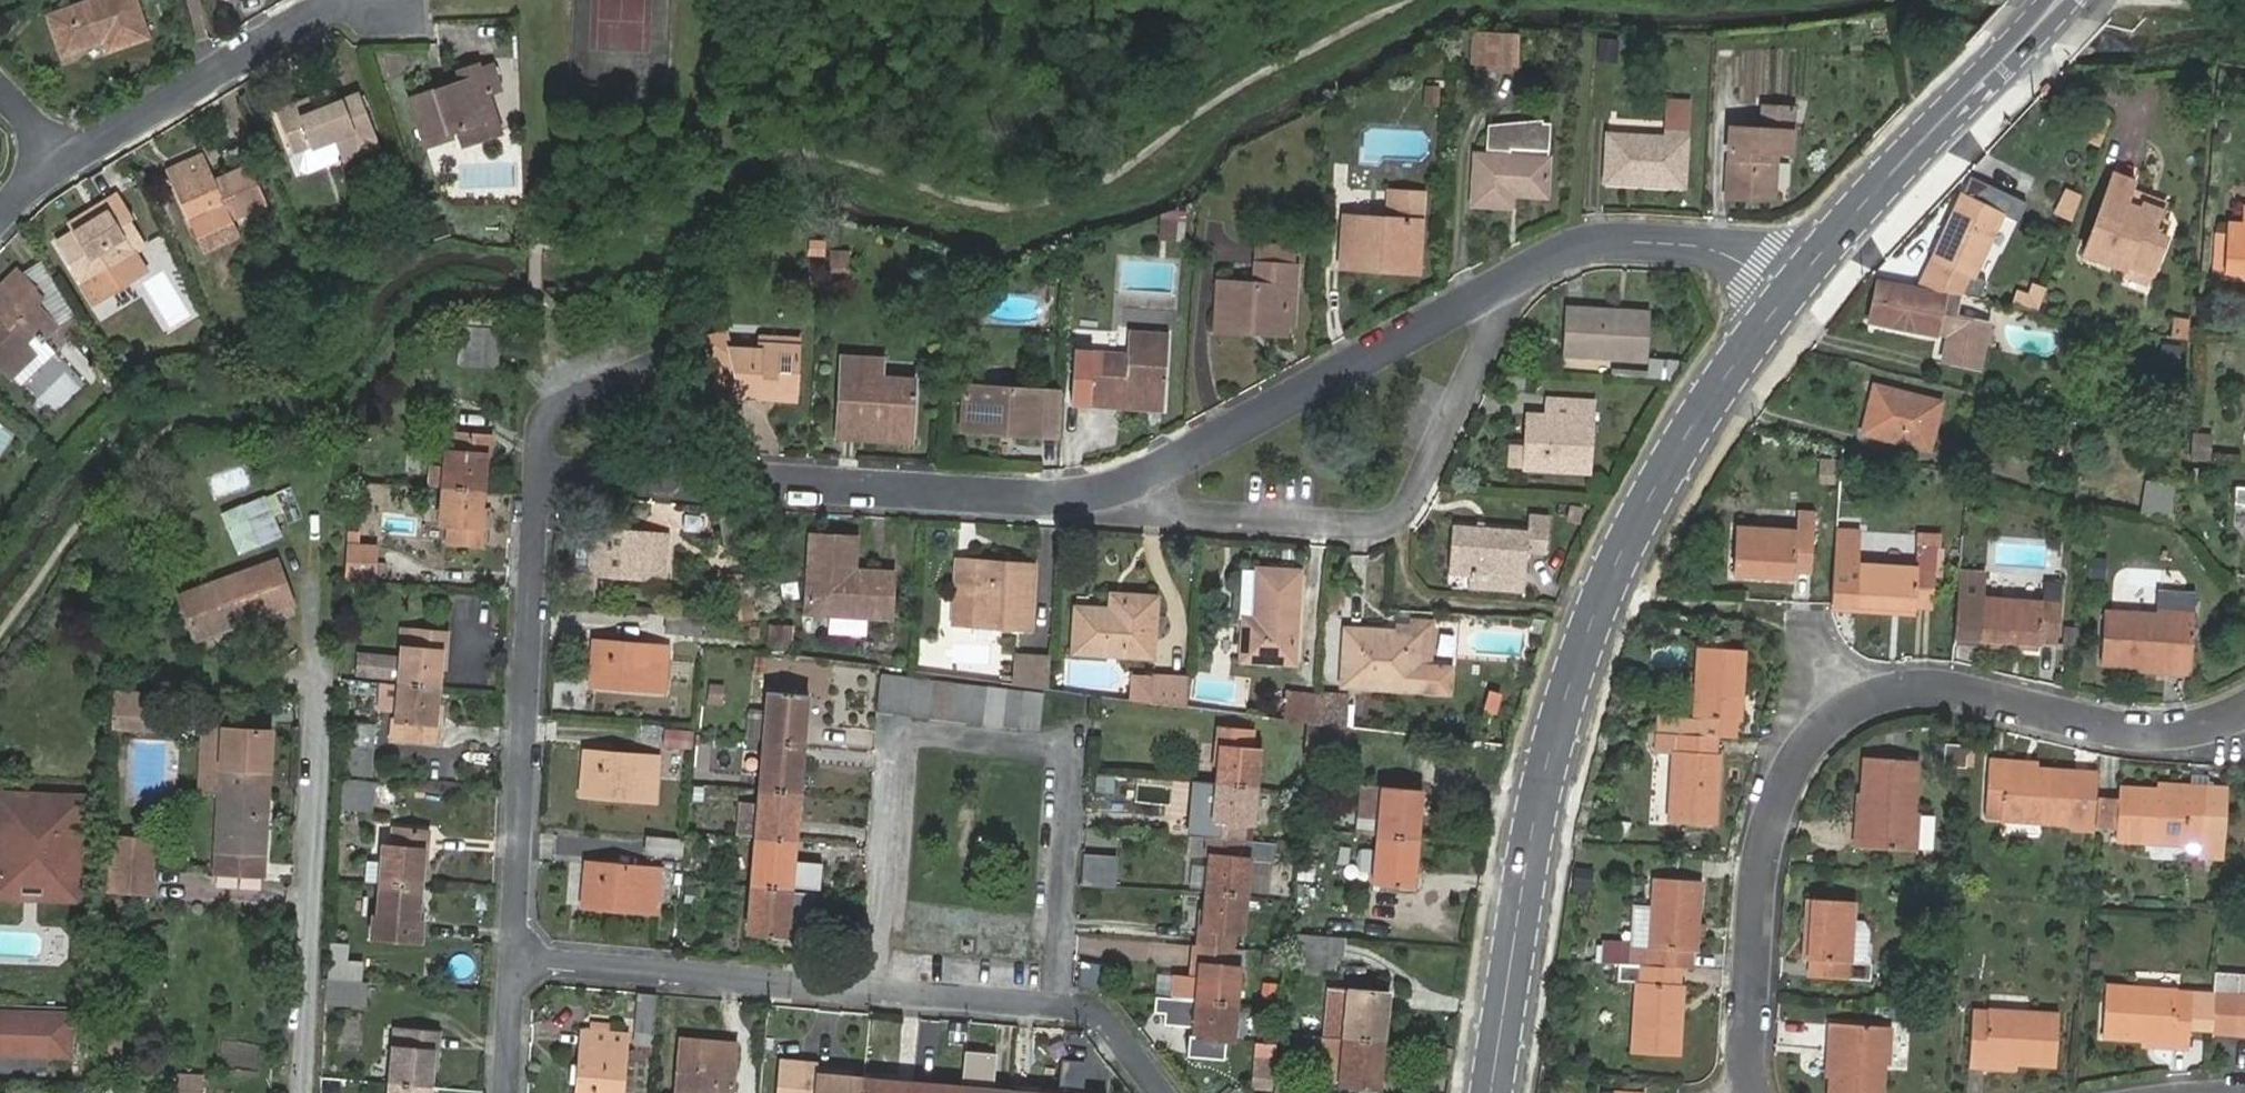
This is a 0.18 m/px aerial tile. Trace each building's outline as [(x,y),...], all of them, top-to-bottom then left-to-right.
[(60,55),(103,41),(106,51),(146,38),(134,0),(92,0),(92,3),(48,16),(60,55)] [(1487,64),(1489,32),(1476,32),(1475,64),(1487,64)] [(1521,34),(1489,32),(1487,64),(1520,66),(1521,34)] [(1621,40),(1604,39),(1603,55),(1620,56),(1621,40)] [(432,87),(430,80),(405,89),(420,134),(453,123),(456,132),(492,120),(480,80),(491,76),(484,55),(473,58),(471,53),(452,60),(456,71),(443,75),(446,82),(432,87)] [(443,75),(430,80),(432,87),(446,82),(443,75)] [(270,105),(288,146),(319,133),(329,129),(336,148),(374,134),(353,84),(327,94),(323,82),(270,105)] [(1423,86),(1421,106),(1436,107),(1437,86),(1423,86)] [(1786,131),(1794,131),(1796,108),(1767,106),(1765,130),(1733,129),(1728,196),(1752,198),(1753,189),(1777,191),(1779,161),(1768,160),(1768,150),(1780,151),(1784,151),(1786,131)] [(1478,154),(1473,204),(1511,206),(1512,195),(1513,189),(1520,189),(1520,196),(1546,197),(1552,124),(1529,122),(1529,128),(1491,131),(1490,149),(1510,151),(1509,156),(1478,154)] [(319,133),(288,146),(294,161),(300,163),(336,148),(329,129),(319,133)] [(1792,151),(1794,131),(1786,131),(1784,151),(1792,151)] [(1610,134),(1607,181),(1684,185),(1687,134),(1669,133),(1668,138),(1610,134)] [(165,161),(191,219),(224,204),(228,212),(265,196),(247,156),(210,172),(199,146),(165,161)] [(1779,161),(1780,151),(1768,150),(1768,160),(1779,161)] [(2116,171),(2112,180),(2133,189),(2137,179),(2116,171)] [(2112,180),(2086,246),(2130,263),(2153,272),(2172,220),(2164,217),(2167,210),(2141,201),(2139,206),(2128,202),(2130,197),(2133,189),(2112,180)] [(108,203),(73,224),(57,234),(82,274),(146,235),(132,212),(135,210),(120,185),(104,196),(108,203)] [(1776,200),(1777,191),(1753,189),(1752,198),(1776,200)] [(2170,203),(2133,189),(2130,197),(2128,202),(2139,206),(2141,201),(2167,210),(2170,203)] [(1345,215),(1341,267),(1419,273),(1425,194),(1389,191),(1388,218),(1345,215)] [(1962,193),(1918,284),(1979,297),(1987,279),(1975,273),(2003,214),(1962,193)] [(68,217),(73,224),(108,203),(104,196),(68,217)] [(1160,220),(1159,239),(1177,240),(1179,221),(1160,220)] [(2229,222),(2226,271),(2226,275),(2244,277),(2244,223),(2229,222)] [(2228,232),(2219,231),(2216,270),(2226,271),(2228,232)] [(1257,244),(1255,264),(1299,268),(1301,247),(1257,244)] [(2130,263),(2086,246),(2083,252),(2128,269),(2130,263)] [(847,253),(829,252),(828,278),(846,279),(847,253)] [(14,366),(36,344),(24,333),(37,321),(45,329),(60,315),(39,293),(43,289),(35,280),(37,278),(21,262),(0,281),(0,352),(14,366)] [(2148,285),(2153,272),(2130,263),(2128,269),(2125,276),(2148,285)] [(1299,268),(1255,264),(1253,282),(1217,279),(1215,330),(1254,333),(1255,321),(1287,323),(1290,289),(1298,290),(1299,268)] [(1870,320),(1934,335),(1935,330),(1950,334),(1945,359),(1980,366),(1989,323),(1955,315),(1959,297),(1878,280),(1870,320)] [(1295,324),(1298,290),(1290,289),(1287,323),(1295,324)] [(1620,318),(1621,310),(1570,307),(1566,355),(1644,360),(1648,312),(1633,311),(1633,319),(1620,318)] [(1633,311),(1621,310),(1620,318),(1633,319),(1633,311)] [(464,317),(463,329),(498,331),(498,320),(464,317)] [(2177,319),(2175,337),(2188,340),(2190,321),(2177,319)] [(45,329),(37,321),(24,333),(36,344),(14,366),(21,373),(56,340),(45,329)] [(1287,335),(1287,323),(1255,321),(1254,333),(1287,335)] [(498,331),(463,329),(460,362),(495,364),(498,331)] [(1092,352),(1088,396),(1128,397),(1129,388),(1149,389),(1148,408),(1165,409),(1170,335),(1129,331),(1127,355),(1092,352)] [(730,333),(702,338),(716,402),(741,397),(733,349),(730,333)] [(759,336),(759,345),(801,348),(801,340),(759,336)] [(1541,337),(1540,353),(1556,354),(1557,339),(1541,337)] [(801,348),(759,345),(758,351),(733,349),(741,397),(760,398),(761,392),(797,394),(801,348)] [(2142,352),(2125,350),(2122,366),(2139,368),(2142,352)] [(863,423),(913,425),(915,381),(881,379),(882,360),(845,357),(838,437),(862,439),(863,423)] [(1650,372),(1649,381),(1668,382),(1680,361),(1651,359),(1650,372)] [(1876,383),(1864,431),(1930,448),(1943,401),(1876,383)] [(1061,437),(1064,392),(966,384),(963,423),(1007,425),(1006,433),(1061,437)] [(1128,397),(1088,396),(1088,403),(1129,406),(1148,408),(1149,389),(1129,388),(1128,397)] [(797,401),(797,394),(761,392),(760,398),(797,401)] [(1548,414),(1536,414),(1535,445),(1525,444),(1524,469),(1588,472),(1594,399),(1549,396),(1548,414)] [(1535,445),(1536,414),(1527,413),(1525,444),(1535,445)] [(911,441),(913,425),(863,423),(862,439),(911,441)] [(1007,425),(963,423),(963,430),(1006,433),(1007,425)] [(443,486),(483,489),(484,471),(489,472),(492,436),(457,433),(457,437),(448,436),(443,486)] [(1508,467),(1524,469),(1525,444),(1509,444),(1508,467)] [(2147,482),(2143,518),(2171,520),(2175,485),(2147,482)] [(480,510),(483,489),(443,486),(440,532),(447,533),(447,543),(482,546),(486,511),(480,510)] [(2238,486),(2237,504),(2244,504),(2244,486),(2238,486)] [(1582,505),(1571,504),(1569,520),(1580,521),(1582,505)] [(1736,527),(1733,574),(1795,577),(1795,570),(1813,570),(1816,511),(1798,510),(1797,530),(1736,527)] [(717,515),(724,548),(743,544),(736,511),(717,515)] [(1481,571),(1525,574),(1526,551),(1547,553),(1550,515),(1527,513),(1527,529),(1453,525),(1449,574),(1470,576),(1481,577),(1481,571)] [(234,532),(250,571),(277,561),(281,560),(266,519),(234,532)] [(578,529),(574,569),(663,578),(667,537),(578,529)] [(837,557),(854,558),(856,537),(812,533),(807,611),(834,612),(832,629),(870,631),(872,615),(889,617),(892,574),(853,571),(836,570),(837,557)] [(1859,563),(1855,606),(1915,612),(1915,604),(1933,606),(1939,536),(1923,534),(1919,569),(1859,563)] [(345,579),(373,581),(375,545),(346,543),(345,579)] [(853,571),(854,558),(837,557),(836,570),(853,571)] [(277,561),(250,571),(182,596),(198,640),(293,604),(277,561)] [(976,589),(974,624),(1032,627),(1035,576),(998,574),(999,563),(978,561),(977,566),(956,565),(955,588),(976,589)] [(1036,565),(999,563),(998,574),(1035,576),(1036,565)] [(1239,617),(1246,618),(1243,658),(1295,662),(1302,572),(1241,568),(1239,617)] [(1986,570),(1961,568),(1954,640),(2038,648),(2039,641),(2056,643),(2062,583),(2045,581),(2043,603),(1984,598),(1986,570)] [(1524,592),(1525,574),(1481,571),(1481,577),(1470,576),(1469,588),(1524,592)] [(733,575),(731,602),(746,603),(748,576),(733,575)] [(952,621),(974,624),(976,589),(955,588),(952,621)] [(1111,594),(1110,610),(1122,610),(1124,595),(1111,594)] [(1122,610),(1110,610),(1076,608),(1074,651),(1153,656),(1154,636),(1146,636),(1147,617),(1155,617),(1157,596),(1124,595),(1122,610)] [(2172,666),(2172,673),(2191,674),(2195,611),(2157,609),(2157,613),(2106,610),(2102,661),(2137,663),(2172,666)] [(704,617),(666,614),(663,632),(702,636),(704,617)] [(157,617),(156,631),(169,632),(170,618),(157,617)] [(1154,636),(1155,617),(1147,617),(1146,636),(1154,636)] [(1547,620),(1531,618),(1526,631),(1542,636),(1547,620)] [(1396,623),(1395,632),(1421,634),(1419,665),(1432,665),(1435,622),(1413,620),(1412,625),(1396,623)] [(772,625),(771,644),(790,646),(792,627),(772,625)] [(1421,634),(1395,632),(1348,628),(1343,685),(1417,690),(1419,665),(1421,634)] [(399,684),(437,687),(438,671),(444,671),(448,632),(413,629),(410,647),(402,647),(399,684)] [(1520,655),(1522,637),(1470,633),(1469,651),(1520,655)] [(594,641),(589,684),(664,690),(668,647),(594,641)] [(1675,716),(1674,733),(1716,735),(1734,737),(1735,719),(1739,720),(1744,651),(1699,648),(1694,717),(1675,716)] [(1003,682),(1045,687),(1049,688),(1051,657),(1018,655),(1015,677),(1004,676),(1003,682)] [(769,658),(759,657),(756,675),(767,676),(769,658)] [(2137,670),(2172,673),(2172,666),(2137,663),(2137,670)] [(1153,675),(1134,673),(1133,699),(1152,701),(1153,675)] [(882,674),(878,709),(895,711),(900,676),(882,674)] [(1188,706),(1189,677),(1153,675),(1152,701),(1188,706)] [(900,676),(895,711),(914,714),(918,678),(900,676)] [(918,678),(914,714),(930,716),(936,680),(918,678)] [(936,680),(930,716),(948,718),(953,683),(936,680)] [(706,681),(704,702),(721,703),(723,682),(706,681)] [(953,683),(948,718),(967,720),(972,685),(953,683)] [(435,706),(437,687),(399,684),(396,720),(390,720),(388,740),(437,744),(441,706),(435,706)] [(972,685),(967,720),(985,722),(990,687),(972,685)] [(990,687),(985,722),(1005,724),(1009,690),(990,687)] [(115,690),(112,727),(157,730),(159,693),(115,690)] [(1009,690),(1005,724),(1024,727),(1028,692),(1009,690)] [(765,741),(804,744),(808,695),(769,691),(767,712),(765,741)] [(181,694),(160,692),(158,721),(180,721),(181,694)] [(1028,692),(1024,727),(1038,728),(1044,694),(1028,692)] [(1351,694),(1321,692),(1319,723),(1349,727),(1351,694)] [(1319,723),(1321,695),(1291,693),(1288,719),(1319,723)] [(749,739),(765,741),(767,712),(751,711),(749,739)] [(223,727),(205,725),(203,764),(222,765),(221,768),(237,769),(236,793),(268,795),(272,732),(223,729),(223,727)] [(1216,783),(1257,786),(1260,750),(1252,749),(1254,732),(1218,729),(1215,764),(1218,765),(1216,783)] [(693,748),(695,732),(663,730),(662,745),(693,748)] [(1674,733),(1655,731),(1654,752),(1674,753),(1669,819),(1714,822),(1719,756),(1714,755),(1716,735),(1674,733)] [(800,794),(804,744),(765,741),(759,790),(800,794)] [(1967,768),(1969,745),(1946,743),(1944,766),(1967,768)] [(343,744),(340,773),(371,776),(374,747),(343,744)] [(585,752),(582,794),(654,801),(659,759),(585,752)] [(1867,756),(1865,792),(1862,827),(1855,827),(1855,845),(1918,850),(1920,812),(1915,811),(1919,760),(1867,756)] [(2005,766),(2007,759),(1990,758),(1986,818),(2072,825),(2076,772),(2039,769),(2005,766)] [(2039,762),(2007,759),(2005,766),(2039,769),(2039,762)] [(222,765),(203,764),(202,786),(220,787),(221,768),(222,765)] [(237,769),(221,768),(216,872),(264,875),(268,795),(236,793),(237,769)] [(344,779),(342,808),(372,812),(375,783),(344,779)] [(2155,782),(2155,789),(2194,792),(2195,785),(2155,782)] [(1253,824),(1257,786),(1216,783),(1215,799),(1211,799),(1207,836),(1243,840),(1245,823),(1253,824)] [(1378,833),(1419,838),(1424,791),(1361,784),(1358,814),(1379,816),(1378,833)] [(2225,857),(2229,787),(2195,785),(2194,792),(2155,789),(2121,786),(2120,798),(2118,829),(2117,840),(2200,845),(2199,855),(2225,857)] [(756,835),(755,838),(796,841),(800,794),(759,790),(759,802),(756,835)] [(1862,827),(1865,792),(1858,791),(1855,827),(1862,827)] [(0,793),(0,879),(75,883),(77,843),(74,843),(75,834),(78,834),(80,796),(0,793)] [(2118,829),(2120,798),(2099,797),(2096,828),(2118,829)] [(741,833),(756,835),(759,802),(743,801),(741,833)] [(1630,821),(1612,819),(1610,832),(1629,834),(1630,821)] [(381,883),(417,886),(418,875),(424,876),(428,829),(392,827),(391,847),(384,846),(382,863),(367,862),(365,882),(381,883)] [(1414,887),(1419,838),(1378,833),(1373,884),(1414,887)] [(685,839),(646,836),(644,855),(683,858),(685,839)] [(1242,857),(1243,840),(1207,836),(1204,873),(1208,874),(1206,891),(1246,895),(1250,858),(1242,857)] [(755,838),(751,884),(792,888),(796,841),(755,838)] [(150,842),(104,840),(103,867),(149,871),(150,842)] [(588,865),(584,906),(656,913),(660,872),(588,865)] [(1590,871),(1576,870),(1574,884),(1588,886),(1590,871)] [(148,875),(103,871),(102,891),(102,894),(104,893),(147,897),(148,875)] [(1618,963),(1629,964),(1680,967),(1689,967),(1691,951),(1695,951),(1702,882),(1655,877),(1652,910),(1649,948),(1631,947),(1630,947),(1602,945),(1600,962),(1618,963)] [(75,897),(75,883),(0,879),(0,894),(75,897)] [(415,899),(417,886),(381,883),(378,919),(385,919),(383,940),(418,943),(422,900),(415,899)] [(792,888),(751,884),(746,933),(788,937),(792,888)] [(1200,909),(1196,945),(1233,949),(1234,931),(1243,931),(1246,895),(1206,891),(1204,909),(1200,909)] [(1809,896),(1803,957),(1814,958),(1812,975),(1872,979),(1873,962),(1851,961),(1854,919),(1855,900),(1809,896)] [(1652,910),(1634,908),(1631,947),(1649,948),(1652,910)] [(385,919),(378,919),(373,918),(371,939),(383,940),(385,919)] [(1866,920),(1854,919),(1851,961),(1873,962),(1869,954),(1870,931),(1866,920)] [(1345,956),(1347,936),(1296,931),(1294,951),(1338,955),(1345,956)] [(1189,963),(1191,945),(1150,941),(1149,958),(1189,963)] [(1188,975),(1175,974),(1173,995),(1196,998),(1236,1002),(1240,968),(1231,967),(1233,949),(1196,945),(1193,975),(1188,975)] [(1189,963),(1188,975),(1193,975),(1196,945),(1191,945),(1189,963)] [(1586,946),(1569,946),(1569,956),(1586,958),(1586,946)] [(1338,955),(1294,951),(1292,965),(1337,968),(1338,955)] [(1629,964),(1618,963),(1617,979),(1636,980),(1632,1052),(1679,1055),(1685,984),(1679,984),(1680,967),(1629,964)] [(2215,974),(2214,993),(2212,1027),(2211,1030),(2244,1033),(2244,977),(2215,974)] [(367,983),(325,980),(324,1002),(365,1005),(367,983)] [(2212,1027),(2214,993),(2107,984),(2104,1035),(2141,1038),(2172,1040),(2171,1046),(2190,1047),(2192,1026),(2212,1027)] [(1331,988),(1325,1035),(1345,1036),(1384,1040),(1388,993),(1331,988)] [(658,995),(637,993),(634,1030),(654,1033),(658,995)] [(1236,1002),(1196,998),(1195,1016),(1189,1016),(1185,1052),(1223,1056),(1224,1040),(1232,1040),(1236,1002)] [(1989,1060),(2018,1062),(2056,1065),(2060,1014),(1975,1008),(1970,1066),(1988,1066),(1989,1060)] [(69,1017),(0,1014),(0,1055),(67,1057),(69,1017)] [(1834,1077),(1832,1092),(1882,1092),(1884,1063),(1889,1064),(1893,1027),(1831,1022),(1828,1049),(1836,1049),(1834,1077)] [(393,1049),(390,1084),(428,1087),(429,1074),(434,1074),(438,1032),(402,1029),(401,1049),(393,1049)] [(583,1031),(577,1092),(622,1092),(627,1034),(583,1031)] [(1384,1040),(1345,1036),(1340,1086),(1379,1090),(1384,1040)] [(676,1092),(731,1092),(735,1044),(681,1040),(676,1092)] [(1826,1076),(1834,1077),(1836,1049),(1828,1049),(1826,1076)] [(1272,1089),(1274,1057),(1251,1055),(1248,1087),(1272,1089)] [(816,1074),(817,1061),(780,1057),(776,1092),(814,1092),(816,1074)] [(2018,1068),(2018,1062),(1989,1060),(1988,1066),(2018,1068)] [(864,1078),(816,1074),(814,1092),(863,1092),(864,1078)] [(175,1092),(204,1092),(204,1078),(176,1077),(175,1092)] [(864,1078),(863,1092),(914,1092),(915,1082),(864,1078)] [(915,1082),(914,1092),(961,1092),(962,1087),(915,1082)] [(390,1084),(390,1092),(428,1092),(428,1087),(390,1084)]
